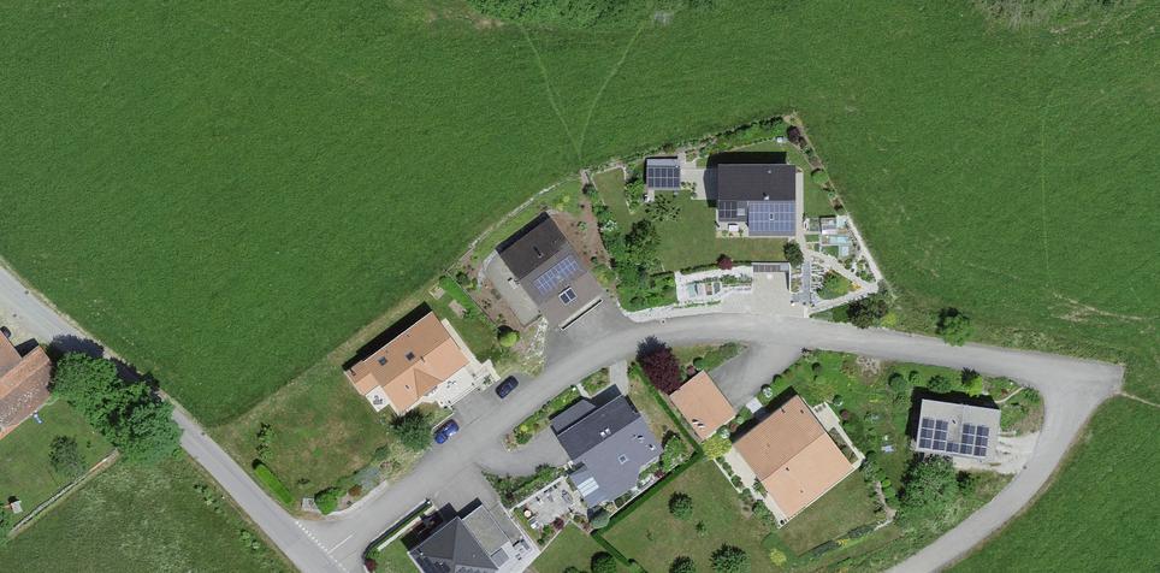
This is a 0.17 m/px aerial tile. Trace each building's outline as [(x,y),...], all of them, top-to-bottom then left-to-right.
[(777,169),(699,168),(699,221),(729,221),(729,236),(777,236),(777,169)] [(668,194),(668,172),(637,172),(637,194),(668,194)] [(589,291),(534,219),(485,256),(540,329),(589,291)] [(450,363),(416,315),(330,376),(347,400),(362,390),(378,414),(450,363)] [(0,351),(0,429),(54,385),(22,347),(7,360),(0,351)] [(725,415),(695,374),(660,399),(690,440),(725,415)] [(591,507),(620,488),(623,468),(645,454),(606,396),(582,411),(576,402),(542,424),(548,432),(544,435),(591,507)] [(834,472),(782,401),(718,448),(770,519),(834,472)] [(980,411),(904,403),(899,454),(975,462),(980,411)] [(457,523),(414,557),(426,572),(492,572),(495,571),(457,523)]
